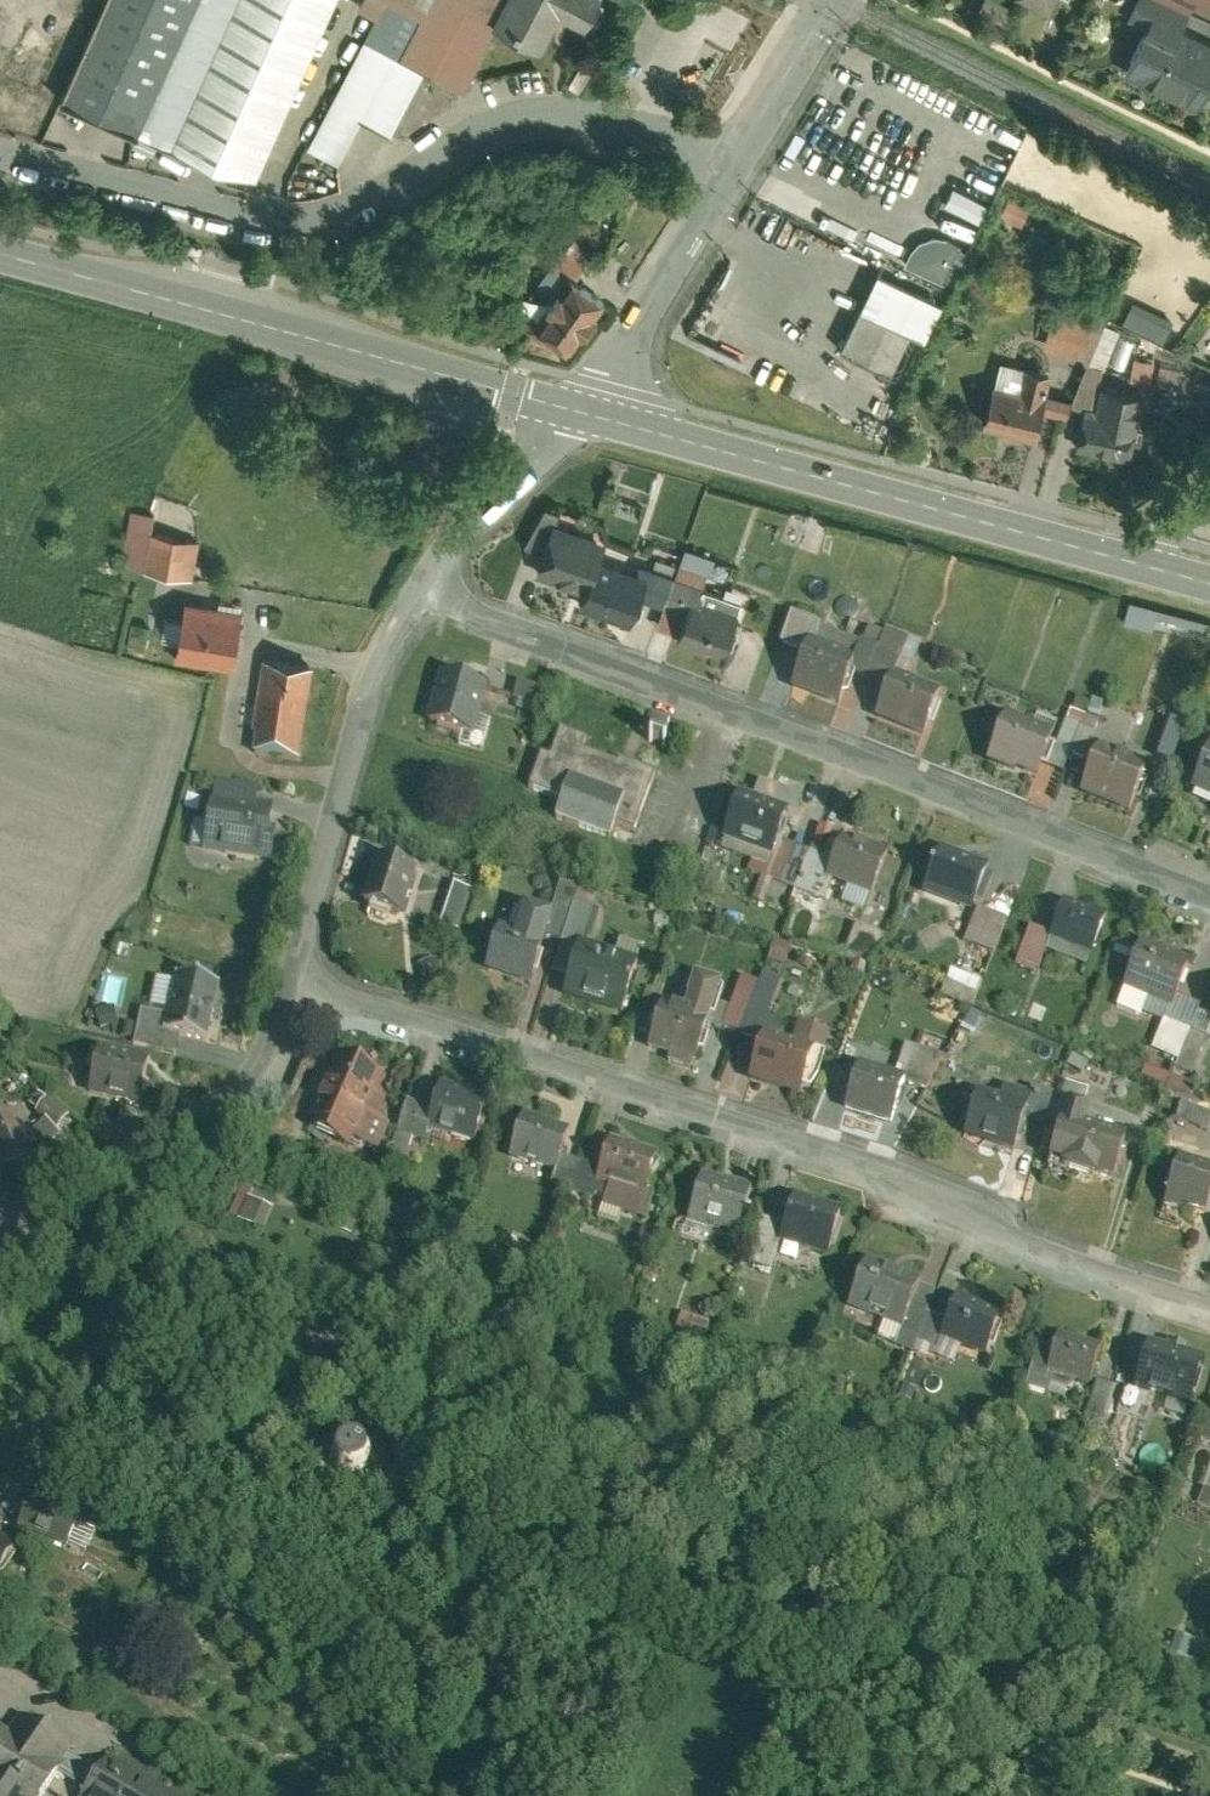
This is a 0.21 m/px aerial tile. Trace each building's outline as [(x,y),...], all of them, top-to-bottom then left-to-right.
[(68,100),(173,147),(239,0),(112,0),(68,100)] [(173,147),(236,175),(258,179),(338,0),(239,0),(173,147)] [(360,6),(378,15),(386,0),(363,0),(360,6)] [(366,40),(401,58),(423,17),(390,0),(386,0),(378,15),(366,40)] [(423,17),(401,58),(425,70),(431,73),(428,79),(453,92),(455,86),(465,91),(498,26),(494,24),(506,0),(390,0),(423,17)] [(494,24),(498,26),(546,51),(564,15),(587,27),(601,0),(506,0),(494,24)] [(980,14),(1005,27),(1014,8),(997,0),(987,0),(980,14)] [(1051,14),(1058,0),(1024,0),(1051,14)] [(1173,34),(1184,10),(1163,0),(1137,0),(1130,14),(1150,23),(1173,34)] [(1184,10),(1189,0),(1163,0),(1184,10)] [(1126,72),(1199,107),(1209,85),(1209,52),(1173,34),(1150,23),(1126,72)] [(393,134),(425,70),(401,58),(366,40),(310,149),(340,165),(364,119),(393,134)] [(1031,209),(1010,200),(1003,216),(1024,226),(1031,209)] [(1066,235),(1051,243),(1059,258),(1074,250),(1066,235)] [(905,269),(943,287),(962,245),(950,239),(948,242),(938,239),(927,242),(917,246),(911,255),(905,269)] [(887,260),(880,274),(944,304),(950,290),(943,287),(905,269),(887,260)] [(944,304),(880,274),(863,311),(917,336),(927,341),(944,304)] [(577,357),(609,309),(566,279),(538,321),(534,318),(526,330),(544,343),(548,337),(577,357)] [(1122,324),(1163,344),(1175,321),(1133,301),(1122,324)] [(896,380),(917,336),(863,311),(843,354),(896,380)] [(1088,322),(1074,317),(1068,333),(1082,338),(1088,322)] [(1122,331),(1105,324),(1088,365),(1106,370),(1122,331)] [(1158,365),(1137,360),(1131,382),(1152,387),(1153,383),(1158,365)] [(1022,394),(1028,369),(1002,362),(995,387),(1022,394)] [(1158,365),(1153,383),(1184,392),(1189,373),(1158,365)] [(1074,403),(1096,408),(1105,371),(1088,367),(1074,403)] [(995,387),(984,428),(1036,441),(1044,412),(1047,400),(1044,400),(1050,375),(1028,369),(1022,394),(995,387)] [(1085,413),(1077,446),(1132,460),(1148,399),(1102,387),(1096,408),(1095,415),(1085,413)] [(1048,395),(1047,400),(1044,412),(1069,419),(1073,402),(1048,395)] [(144,571),(153,530),(157,512),(135,507),(122,566),(144,571)] [(534,574),(587,593),(599,560),(607,538),(554,519),(534,574)] [(188,538),(153,530),(144,571),(179,579),(188,538)] [(714,559),(685,548),(675,577),(704,588),(714,559)] [(632,626),(634,622),(648,584),(650,579),(599,560),(587,593),(582,608),(632,626)] [(634,622),(657,630),(669,595),(671,592),(648,584),(634,622)] [(704,588),(699,600),(694,598),(692,604),(680,638),(678,643),(724,660),(741,615),(738,614),(743,602),(704,588)] [(657,630),(680,638),(692,604),(669,595),(657,630)] [(245,611),(186,601),(176,661),(235,671),(245,611)] [(1130,602),(1124,623),(1153,631),(1157,616),(1204,629),(1206,623),(1130,602)] [(810,637),(816,639),(821,625),(822,622),(791,611),(780,643),(805,652),(810,637)] [(839,702),(854,662),(862,640),(821,625),(816,639),(810,637),(805,652),(793,686),(839,702)] [(866,678),(887,685),(893,669),(896,670),(909,634),(887,626),(885,626),(878,646),(870,668),(866,678)] [(909,634),(896,670),(909,675),(922,639),(909,634)] [(870,668),(878,646),(862,640),(854,662),(870,668)] [(311,666),(263,660),(258,706),(244,704),(242,721),(256,722),(253,751),(301,756),(311,666)] [(485,681),(441,669),(427,719),(460,728),(471,731),(476,714),(485,681)] [(887,685),(876,716),(927,734),(944,688),(909,675),(896,670),(893,669),(887,685)] [(545,687),(518,679),(513,694),(540,702),(545,687)] [(1071,706),(1066,719),(1079,724),(1084,712),(1071,706)] [(1008,713),(989,759),(1038,778),(1060,723),(1035,712),(1031,722),(1008,713)] [(1079,724),(1078,726),(1093,732),(1099,717),(1084,712),(1079,724)] [(489,717),(476,714),(471,731),(460,728),(457,739),(481,746),(489,717)] [(1079,724),(1066,719),(1056,744),(1068,750),(1078,726),(1079,724)] [(1169,730),(1158,756),(1175,762),(1185,734),(1188,727),(1172,720),(1169,730)] [(673,731),(657,725),(651,739),(668,745),(673,731)] [(1093,732),(1078,726),(1068,750),(1084,757),(1095,733),(1093,732)] [(560,795),(554,812),(610,834),(616,819),(634,827),(654,770),(622,758),(620,762),(583,747),(587,737),(561,727),(551,754),(540,750),(527,784),(560,795)] [(1100,745),(1081,793),(1132,813),(1151,765),(1100,745)] [(1193,789),(1209,796),(1209,748),(1193,789)] [(213,794),(205,849),(272,859),(276,830),(271,829),(275,804),(258,801),(261,785),(219,779),(217,795),(213,794)] [(771,852),(774,853),(779,839),(791,809),(743,790),(721,847),(766,864),(771,852)] [(721,828),(712,824),(708,837),(717,840),(721,828)] [(838,842),(826,874),(834,877),(848,883),(842,901),(866,910),(889,850),(842,832),(838,842)] [(826,874),(838,842),(818,835),(812,851),(797,890),(826,900),(834,877),(826,874)] [(797,890),(812,851),(779,839),(774,853),(765,878),(797,890)] [(942,847),(925,889),(972,908),(989,865),(942,847)] [(413,871),(375,858),(357,908),(395,921),(413,871)] [(574,897),(577,885),(559,879),(547,909),(555,911),(549,931),(561,936),(574,897)] [(474,887),(453,880),(439,921),(460,928),(474,887)] [(577,885),(574,897),(593,903),(597,891),(577,885)] [(582,938),(593,903),(574,897),(561,936),(581,941),(582,938)] [(1051,931),(1045,946),(1086,962),(1106,914),(1065,897),(1051,931)] [(499,927),(486,967),(533,982),(549,931),(555,911),(547,909),(525,902),(515,932),(499,927)] [(1006,914),(980,904),(965,940),(991,951),(1006,914)] [(1051,931),(1030,922),(1014,961),(1035,969),(1045,946),(1051,931)] [(887,934),(856,923),(846,953),(876,964),(887,934)] [(620,937),(615,949),(638,957),(642,943),(620,937)] [(581,941),(563,989),(620,1009),(638,957),(615,949),(582,938),(581,941)] [(776,938),(769,957),(787,964),(794,946),(776,938)] [(1170,1005),(1174,1007),(1178,996),(1193,960),(1143,940),(1124,986),(1149,996),(1170,1005)] [(436,954),(417,959),(422,979),(441,975),(436,954)] [(810,955),(804,963),(813,970),(819,961),(810,955)] [(856,958),(852,969),(863,973),(867,962),(856,958)] [(762,967),(758,978),(739,1029),(759,1036),(782,974),(762,967)] [(985,981),(952,968),(947,981),(980,994),(985,981)] [(166,1029),(206,1038),(219,978),(179,970),(166,1029)] [(661,996),(644,1043),(697,1062),(713,1017),(714,1014),(712,1013),(718,998),(723,981),(695,971),(684,1003),(661,996)] [(741,972),(729,1002),(721,1021),(739,1029),(758,978),(741,972)] [(1142,1012),(1149,996),(1124,986),(1116,1006),(1141,1016),(1142,1012)] [(1164,1021),(1170,1005),(1149,996),(1142,1012),(1164,1021)] [(1180,1059),(1199,1011),(1202,1006),(1178,996),(1174,1007),(1170,1005),(1164,1021),(1153,1048),(1180,1059)] [(729,1002),(718,998),(712,1013),(714,1014),(713,1017),(721,1021),(729,1002)] [(114,1024),(121,1006),(104,1001),(98,1019),(114,1024)] [(1209,1030),(1209,1016),(1199,1011),(1180,1059),(1178,1064),(1193,1071),(1208,1035),(1209,1030)] [(799,1020),(793,1038),(816,1046),(825,1048),(830,1030),(799,1020)] [(751,1076),(801,1092),(807,1075),(816,1046),(793,1038),(766,1030),(761,1045),(756,1060),(751,1076)] [(151,1053),(94,1042),(90,1062),(96,1063),(90,1091),(141,1101),(151,1053)] [(943,1054),(909,1042),(895,1072),(905,1075),(904,1082),(926,1087),(943,1054)] [(825,1048),(816,1046),(807,1075),(819,1079),(828,1049),(825,1048)] [(381,1070),(338,1050),(309,1113),(316,1118),(312,1128),(347,1143),(351,1132),(373,1085),(381,1070)] [(890,1121),(904,1082),(905,1075),(895,1072),(860,1062),(842,1104),(890,1121)] [(1152,1065),(1148,1075),(1168,1082),(1171,1072),(1152,1065)] [(1178,1073),(1174,1083),(1192,1089),(1196,1079),(1178,1073)] [(434,1104),(428,1121),(472,1137),(487,1093),(442,1078),(434,1104)] [(1053,1112),(1063,1115),(1068,1100),(1085,1105),(1090,1087),(1063,1079),(1053,1112)] [(397,1096),(373,1085),(351,1132),(377,1145),(397,1096)] [(1032,1087),(1026,1106),(1023,1117),(1045,1123),(1054,1093),(1032,1087)] [(39,1103),(59,1123),(72,1110),(52,1090),(39,1103)] [(965,1130),(963,1135),(1013,1150),(1023,1117),(1026,1106),(977,1092),(965,1130)] [(428,1121),(434,1104),(408,1095),(397,1126),(423,1134),(428,1121)] [(1063,1115),(1050,1158),(1063,1162),(1062,1165),(1099,1176),(1100,1173),(1115,1178),(1128,1136),(1088,1124),(1093,1107),(1085,1105),(1068,1100),(1063,1115)] [(1178,1100),(1172,1117),(1208,1129),(1209,1122),(1209,1111),(1178,1100)] [(572,1122),(525,1108),(508,1152),(557,1168),(563,1149),(572,1122)] [(32,1154),(14,1113),(5,1117),(2,1111),(0,1111),(0,1168),(32,1154)] [(660,1148),(610,1132),(601,1161),(596,1176),(609,1180),(646,1191),(660,1148)] [(582,1155),(563,1149),(557,1168),(554,1180),(572,1186),(582,1155)] [(601,1161),(582,1155),(572,1186),(591,1192),(596,1176),(601,1161)] [(1207,1211),(1209,1201),(1209,1166),(1179,1158),(1174,1176),(1169,1174),(1165,1190),(1169,1191),(1167,1199),(1207,1211)] [(752,1182),(703,1167),(690,1211),(739,1225),(743,1212),(750,1214),(753,1201),(747,1199),(752,1182)] [(646,1191),(609,1180),(603,1198),(624,1204),(644,1211),(650,1192),(646,1191)] [(787,1219),(782,1236),(830,1251),(833,1241),(837,1242),(845,1219),(840,1217),(844,1206),(796,1191),(787,1219)] [(603,1198),(598,1215),(619,1221),(624,1204),(603,1198)] [(275,1213),(253,1202),(241,1225),(262,1236),(275,1213)] [(782,1236),(787,1219),(764,1212),(750,1257),(773,1264),(782,1236)] [(708,1222),(687,1216),(682,1233),(703,1239),(708,1222)] [(851,1303),(901,1325),(920,1282),(922,1278),(869,1257),(864,1268),(859,1266),(850,1290),(855,1292),(851,1303)] [(936,1288),(920,1282),(901,1325),(896,1340),(912,1346),(916,1337),(927,1310),(936,1288)] [(937,1338),(985,1356),(1001,1314),(953,1296),(945,1317),(937,1338)] [(937,1338),(945,1317),(927,1310),(916,1337),(935,1344),(937,1338)] [(708,1325),(682,1315),(672,1342),(698,1352),(708,1325)] [(1103,1343),(1060,1330),(1055,1347),(1048,1371),(1078,1380),(1091,1384),(1103,1343)] [(1203,1356),(1151,1341),(1137,1389),(1154,1395),(1188,1405),(1203,1356)] [(1064,1391),(1078,1380),(1048,1371),(1055,1347),(1038,1343),(1027,1380),(1064,1391)] [(1085,1416),(1101,1421),(1112,1382),(1097,1378),(1085,1416)] [(1146,1421),(1154,1395),(1137,1389),(1112,1382),(1101,1421),(1094,1442),(1100,1444),(1118,1449),(1130,1453),(1140,1419),(1146,1421)] [(1209,1438),(1209,1409),(1202,1435),(1209,1438)] [(1118,1449),(1100,1444),(1095,1459),(1113,1465),(1118,1449)] [(338,1455),(335,1460),(334,1465),(334,1471),(336,1475),(340,1480),(345,1483),(351,1484),(357,1483),(362,1480),(366,1475),(368,1469),(368,1463),(366,1457),(362,1453),(358,1450),(352,1449),(347,1449),(342,1451),(338,1455)] [(32,1502),(19,1531),(69,1553),(70,1550),(77,1535),(82,1524),(32,1502)] [(1,1591),(26,1550),(0,1533),(0,1591),(1,1591)] [(95,1544),(77,1535),(70,1550),(88,1558),(95,1544)] [(18,1743),(0,1732),(0,1795),(62,1795),(64,1792),(80,1766),(86,1757),(30,1722),(18,1743)] [(116,1763),(105,1781),(95,1795),(170,1795),(116,1763)] [(80,1766),(64,1792),(71,1795),(95,1795),(105,1781),(80,1766)]
